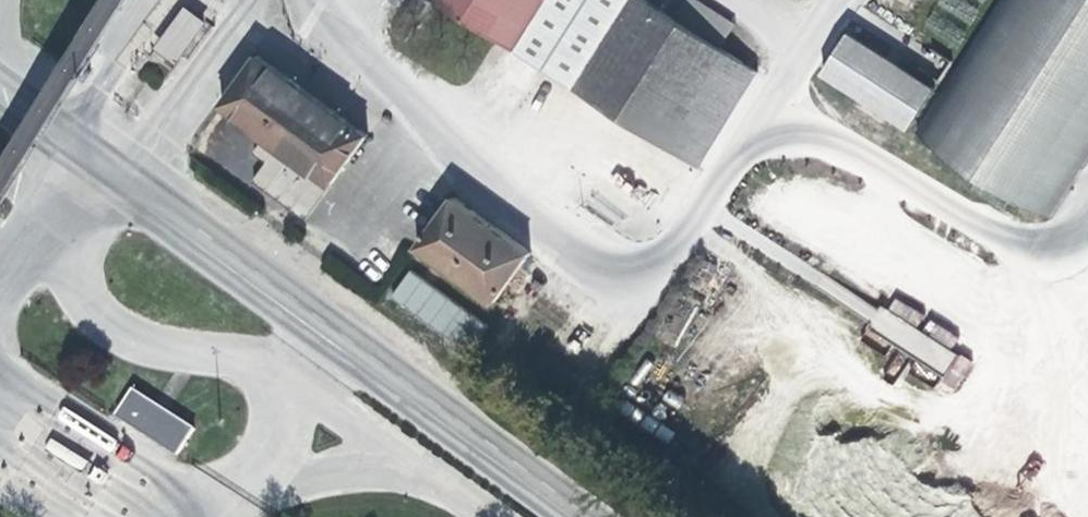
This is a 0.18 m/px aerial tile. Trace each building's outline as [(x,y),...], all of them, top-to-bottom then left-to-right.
[(698,167),(759,72),(644,0),(437,0),(698,167)] [(917,133),(1049,217),(1087,156),(1087,0),(1002,0),(917,133)] [(957,11),(964,0),(939,0),(957,11)] [(173,64),(204,23),(183,7),(152,48),(173,64)] [(935,87),(848,32),(822,75),(908,130),(935,87)] [(258,55),(222,105),(331,186),(367,136),(258,55)] [(417,247),(493,303),(522,263),(529,253),(453,198),(417,247)] [(388,298),(468,353),(487,325),(407,270),(388,298)] [(888,311),(918,325),(924,312),(894,298),(888,311)] [(867,326),(958,384),(972,362),(950,348),(958,337),(933,320),(924,333),(881,306),(867,326)] [(105,437),(164,476),(178,455),(119,416),(105,437)]
